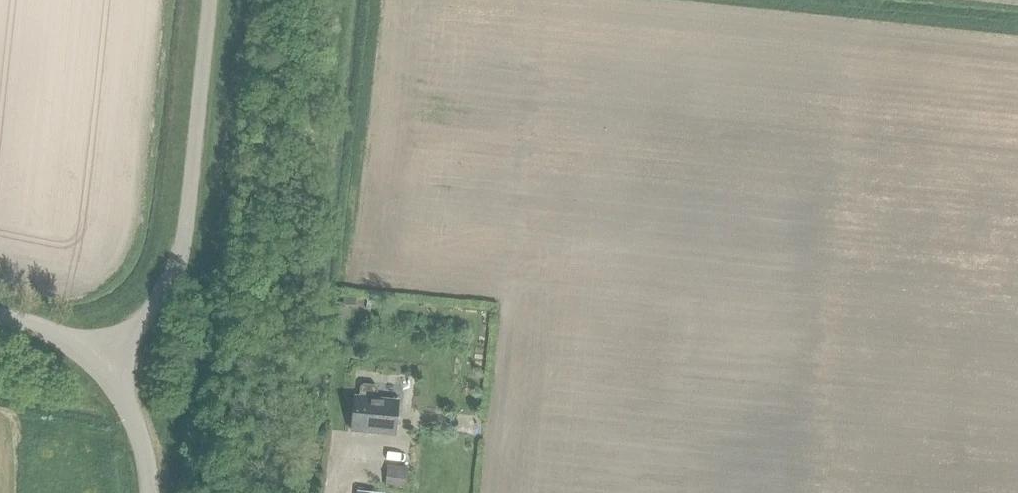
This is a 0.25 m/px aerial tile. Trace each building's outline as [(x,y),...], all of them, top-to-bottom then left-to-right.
[(356,297),(343,297),(343,305),(355,306),(356,297)] [(356,398),(353,430),(396,434),(399,402),(356,398)] [(387,465),(385,485),(406,487),(408,467),(387,465)]
